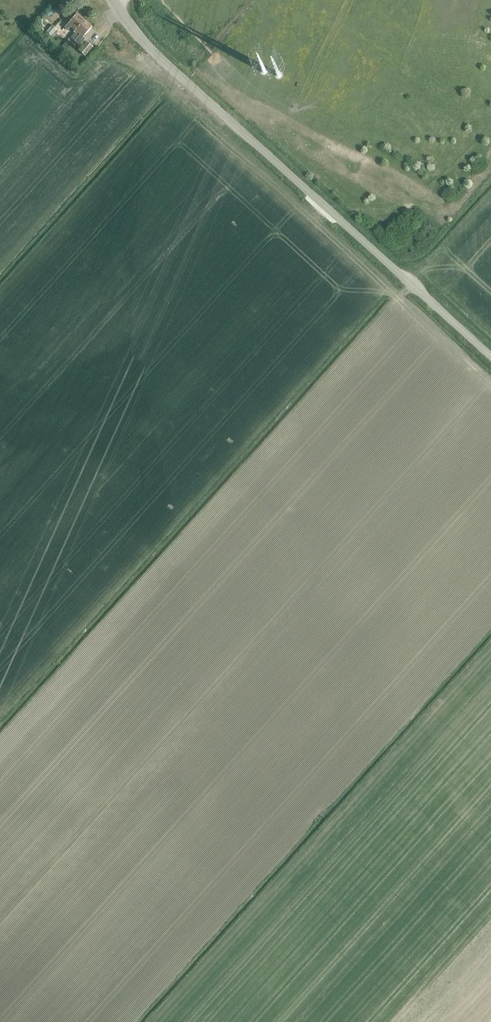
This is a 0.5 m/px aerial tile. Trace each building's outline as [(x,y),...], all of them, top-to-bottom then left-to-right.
[(92,27),(77,13),(64,27),(67,30),(70,27),(73,29),(72,31),(76,35),(77,33),(80,35),(74,41),(79,45),(85,39),(83,37),(92,27)] [(56,29),(51,24),(45,31),(50,36),(56,29)] [(85,56),(92,47),(86,42),(79,50),(85,56)]
